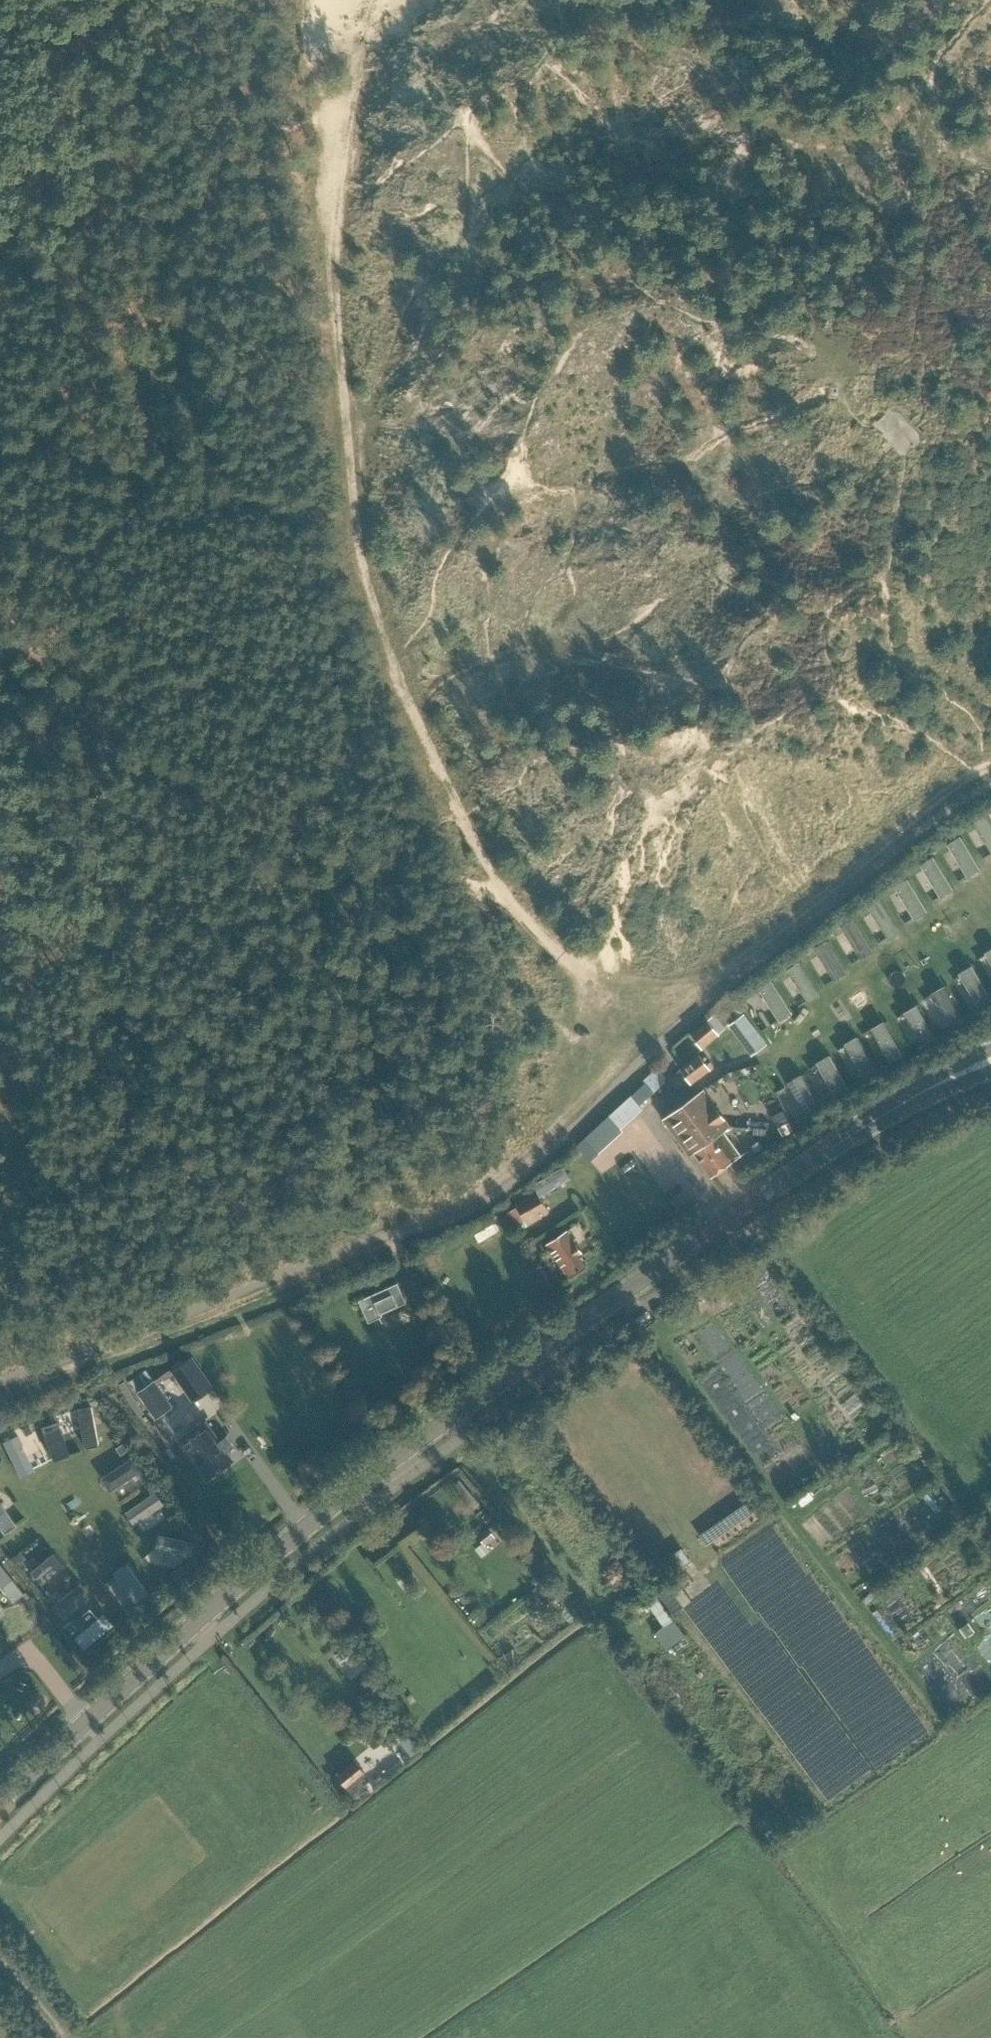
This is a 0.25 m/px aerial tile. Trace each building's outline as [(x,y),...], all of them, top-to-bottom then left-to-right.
[(988,816),(976,823),(990,850),(990,820),(988,816)] [(980,870),(962,838),(949,845),(968,877),(980,870)] [(954,891),(936,859),(923,866),(941,898),(954,891)] [(928,913),(909,881),(897,888),(915,920),(928,913)] [(874,953),(856,921),(843,928),(861,960),(874,953)] [(848,975),(830,943),(817,950),(836,982),(848,975)] [(820,996),(802,964),(789,971),(808,1003),(820,996)] [(973,967),(960,974),(979,1006),(990,999),(973,967)] [(792,1015),(774,983),(761,990),(779,1022),(792,1015)] [(966,1019),(947,987),(934,995),(953,1027),(966,1019)] [(749,1007),(741,996),(710,1019),(720,1034),(726,1029),(724,1026),(749,1007)] [(936,1038),(917,1006),(905,1013),(923,1046),(936,1038)] [(729,1025),(752,1055),(768,1043),(745,1013),(729,1025)] [(720,1034),(708,1020),(691,1034),(702,1048),(720,1034)] [(903,1055),(885,1023),(872,1031),(891,1063),(903,1055)] [(938,1025),(931,1029),(936,1037),(943,1033),(938,1025)] [(877,1070),(858,1038),(846,1045),(864,1077),(877,1070)] [(707,1064),(699,1054),(681,1068),(693,1083),(714,1066),(710,1061),(707,1064)] [(849,1089),(830,1057),(818,1064),(836,1096),(849,1089)] [(667,1069),(661,1063),(643,1079),(655,1092),(667,1080),(662,1074),(667,1069)] [(821,1109),(802,1076),(790,1084),(808,1116),(821,1109)] [(621,1128),(643,1108),(640,1105),(654,1092),(646,1083),(610,1115),(621,1128)] [(740,1155),(730,1140),(723,1132),(730,1127),(704,1091),(664,1120),(690,1156),(695,1152),(712,1176),(740,1155)] [(586,1138),(577,1145),(591,1160),(599,1153),(586,1138)] [(759,1141),(751,1147),(756,1153),(763,1147),(759,1141)] [(567,1162),(534,1176),(539,1189),(572,1175),(567,1162)] [(549,1212),(536,1191),(515,1204),(528,1225),(549,1212)] [(567,1231),(547,1244),(571,1279),(587,1267),(580,1258),(584,1255),(567,1231)] [(359,1300),(369,1322),(383,1316),(381,1313),(406,1302),(398,1282),(359,1300)] [(172,1371),(194,1402),(214,1387),(193,1356),(172,1371)] [(154,1381),(146,1370),(130,1381),(156,1418),(173,1406),(155,1380),(154,1381)] [(99,1448),(92,1407),(78,1410),(85,1450),(99,1448)] [(53,1418),(41,1422),(43,1427),(55,1423),(53,1418)] [(180,1439),(208,1478),(234,1460),(227,1450),(234,1445),(228,1437),(221,1441),(206,1420),(180,1439)] [(29,1425),(22,1429),(26,1436),(33,1433),(29,1425)] [(69,1458),(58,1425),(41,1430),(52,1464),(69,1458)] [(34,1474),(16,1438),(2,1444),(20,1481),(34,1474)] [(123,1443),(116,1448),(121,1455),(128,1450),(123,1443)] [(142,1472),(133,1459),(102,1479),(111,1493),(142,1472)] [(146,1472),(139,1476),(144,1483),(151,1478),(146,1472)] [(135,1527),(165,1507),(156,1494),(126,1515),(135,1527)] [(959,1504),(951,1509),(958,1518),(959,1519),(966,1513),(959,1504)] [(169,1506),(162,1511),(167,1517),(173,1513),(169,1506)] [(0,1507),(0,1531),(3,1536),(15,1529),(0,1507)] [(483,1542),(486,1545),(495,1537),(487,1528),(478,1536),(483,1542)] [(190,1559),(193,1542),(159,1536),(156,1552),(190,1559)] [(483,1542),(476,1548),(482,1556),(490,1550),(486,1545),(483,1542)] [(681,1548),(665,1559),(672,1569),(688,1558),(681,1548)] [(20,1552),(14,1557),(19,1564),(25,1558),(20,1552)] [(63,1570),(52,1557),(30,1574),(41,1588),(63,1570)] [(149,1596),(128,1566),(115,1574),(137,1605),(149,1596)] [(0,1567),(0,1590),(12,1606),(23,1597),(0,1567)] [(165,1573),(159,1579),(164,1584),(170,1579),(165,1573)] [(411,1573),(403,1580),(409,1587),(417,1580),(411,1573)] [(679,1576),(671,1582),(683,1600),(691,1595),(679,1576)] [(686,1607),(720,1647),(751,1619),(717,1580),(686,1607)] [(90,1598),(79,1586),(51,1610),(61,1622),(90,1598)] [(663,1591),(650,1597),(662,1624),(659,1625),(667,1643),(684,1635),(663,1591)] [(51,1596),(45,1600),(50,1606),(56,1602),(51,1596)] [(130,1601),(123,1606),(128,1613),(135,1608),(130,1601)] [(977,1610),(990,1635),(979,1641),(990,1663),(990,1602),(977,1610)] [(86,1651),(115,1627),(105,1616),(76,1640),(86,1651)] [(71,1622),(65,1627),(70,1633),(76,1628),(71,1622)] [(968,1623),(960,1629),(966,1638),(975,1633),(968,1623)] [(347,1644),(335,1652),(346,1669),(358,1661),(347,1644)] [(409,1735),(400,1743),(411,1756),(420,1748),(409,1735)] [(337,1775),(352,1792),(357,1788),(360,1792),(368,1786),(365,1783),(370,1779),(355,1760),(337,1775)]
